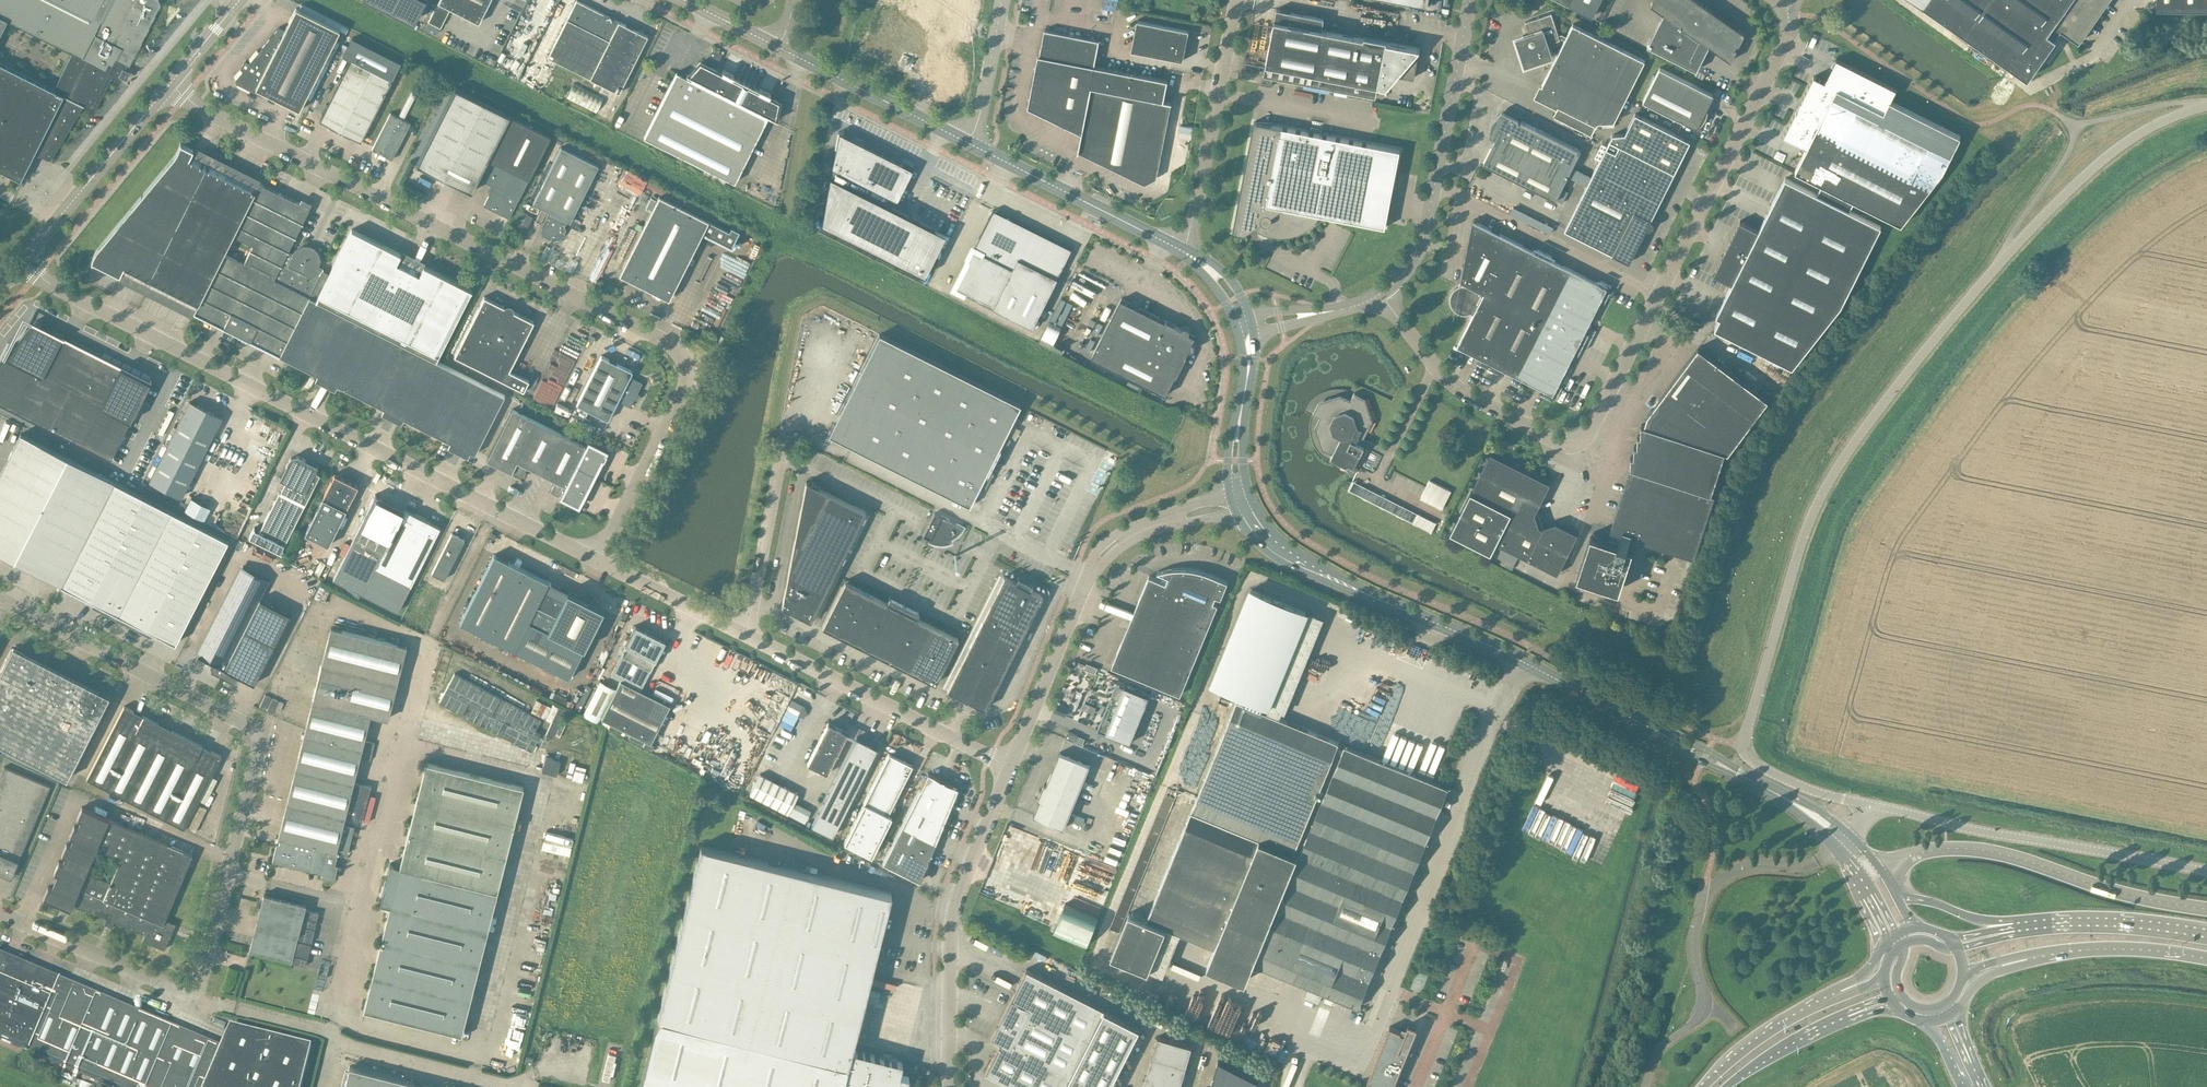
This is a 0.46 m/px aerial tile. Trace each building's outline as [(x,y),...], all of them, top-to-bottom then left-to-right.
[(20,179),(34,152),(49,160),(82,105),(94,111),(111,77),(119,81),(121,76),(127,79),(131,72),(125,69),(127,65),(129,66),(133,58),(160,4),(158,0),(0,0),(0,33),(7,19),(71,52),(53,89),(0,62),(0,169),(20,179)] [(413,20),(423,0),(374,0),(413,20)] [(428,21),(440,27),(449,8),(478,22),(489,0),(438,0),(437,2),(428,21)] [(1568,4),(1592,16),(1600,0),(1561,0),(1568,4)] [(1647,45),(1696,69),(1708,45),(1730,60),(1736,48),(1734,47),(1736,44),(1738,44),(1744,32),(1698,0),(1652,0),(1650,4),(1663,13),(1647,45)] [(2027,77),(2055,37),(2054,37),(2060,29),(2078,41),(2107,0),(1916,0),(2027,77)] [(2156,9),(2178,9),(2178,0),(2156,0),(2156,9)] [(2178,9),(2200,10),(2200,0),(2178,0),(2178,9)] [(573,29),(546,82),(593,106),(619,52),(631,58),(642,35),(573,1),(562,23),(573,29)] [(299,109),(305,96),(311,99),(340,42),(334,39),(339,29),(295,7),(284,29),(279,26),(249,62),(245,60),(241,67),(243,68),(236,78),(235,78),(235,79),(235,80),(236,82),(237,83),(258,94),(259,95),(261,95),(262,95),(264,94),(265,92),(299,109)] [(1263,74),(1375,96),(1377,85),(1386,86),(1397,74),(1413,77),(1418,55),(1414,54),(1419,48),(1322,29),(1324,17),(1276,8),(1263,74)] [(1528,33),(1515,37),(1524,66),(1553,56),(1548,43),(1560,39),(1559,39),(1562,38),(1564,39),(1541,85),(1563,95),(1557,107),(1595,126),(1597,122),(1614,121),(1644,60),(1572,23),(1566,36),(1561,34),(1558,35),(1551,13),(1525,22),(1528,33)] [(1137,20),(1131,50),(1183,60),(1189,30),(1137,20)] [(1038,55),(1028,107),(1081,133),(1078,152),(1079,152),(1145,183),(1157,177),(1171,104),(1172,103),(1172,102),(1163,100),(1167,80),(1094,65),(1096,55),(1099,40),(1044,29),(1042,44),(1039,55),(1038,55)] [(350,59),(319,120),(331,126),(330,127),(336,130),(339,135),(345,134),(350,137),(351,136),(360,141),(401,61),(352,36),(342,55),(350,59)] [(713,49),(710,55),(719,60),(722,54),(713,49)] [(1813,76),(1783,136),(1806,147),(1794,170),(1821,184),(1832,189),(1854,200),(1901,224),(1942,171),(1960,135),(1889,100),(1895,88),(1836,59),(1824,81),(1813,76)] [(676,71),(643,136),(734,182),(767,115),(775,119),(778,102),(769,97),(770,95),(722,70),(721,74),(700,63),(689,75),(691,77),(690,78),(676,71)] [(1713,94),(1659,67),(1642,100),(1696,128),(1713,94)] [(1262,77),(1261,84),(1271,86),(1272,79),(1262,77)] [(455,88),(416,164),(471,191),(487,158),(495,162),(485,181),(493,185),(483,205),(509,218),(519,198),(528,179),(550,136),(509,115),(455,88)] [(371,148),(392,159),(410,123),(403,119),(417,93),(412,90),(398,116),(390,112),(371,148)] [(1495,138),(1483,163),(1555,199),(1567,176),(1572,167),(1580,150),(1521,120),(1520,122),(1517,121),(1518,119),(1502,111),(1492,121),(1489,135),(1495,138)] [(1586,185),(1564,229),(1629,262),(1646,229),(1646,228),(1650,220),(1651,219),(1674,172),(1690,141),(1635,113),(1625,133),(1612,134),(1609,140),(1591,176),(1586,185)] [(1232,231),(1243,233),(1253,227),(1259,232),(1263,233),(1273,236),(1277,236),(1281,236),(1286,236),(1291,236),(1296,234),(1302,231),(1307,228),(1310,225),(1314,222),(1317,219),(1320,214),(1384,226),(1398,149),(1254,121),(1232,231)] [(838,131),(831,167),(896,200),(912,169),(838,131)] [(93,257),(92,258),(92,259),(92,261),(91,262),(92,262),(92,261),(119,275),(123,266),(149,279),(198,303),(193,312),(205,318),(233,332),(239,335),(285,358),(318,293),(283,276),(297,247),(296,247),(295,248),(294,250),(293,251),(292,252),(288,250),(309,208),(298,202),(258,182),(254,191),(205,166),(189,158),(193,150),(180,143),(181,142),(180,142),(180,143),(179,144),(179,145),(179,146),(178,148),(178,149),(177,150),(177,151),(175,154),(173,157),(98,247),(97,248),(97,249),(96,250),(96,251),(95,252),(95,253),(94,254),(94,255),(93,256),(93,257)] [(595,181),(599,174),(595,171),(598,165),(561,146),(532,203),(550,212),(542,227),(545,236),(553,240),(562,237),(566,229),(564,225),(567,220),(569,222),(591,179),(595,181)] [(1572,167),(1567,176),(1586,185),(1591,176),(1572,167)] [(829,175),(820,223),(924,275),(945,234),(829,175)] [(1715,273),(1712,274),(1714,275),(1732,284),(1716,315),(1720,317),(1714,328),(1792,367),(1841,305),(1880,225),(1849,210),(1851,205),(1854,200),(1832,189),(1821,184),(1819,189),(1816,193),(1790,180),(1785,177),(1784,178),(1758,230),(1741,221),(1739,220),(1740,223),(1715,273)] [(1562,188),(1556,199),(1562,202),(1568,191),(1562,188)] [(659,195),(619,274),(668,298),(702,231),(731,246),(739,231),(731,227),(729,230),(707,220),(659,195)] [(994,210),(955,288),(1032,327),(1071,248),(994,210)] [(527,214),(522,224),(527,227),(532,217),(527,214)] [(1460,281),(1466,284),(1464,284),(1462,285),(1461,285),(1459,286),(1457,286),(1455,288),(1453,290),(1452,292),(1450,295),(1450,297),(1450,300),(1450,303),(1451,305),(1452,308),(1454,310),(1456,311),(1459,313),(1461,314),(1464,314),(1467,314),(1469,313),(1471,313),(1473,314),(1457,345),(1482,358),(1480,361),(1495,368),(1496,365),(1545,390),(1544,393),(1555,398),(1560,388),(1557,386),(1576,348),(1579,349),(1586,335),(1583,333),(1602,295),(1605,296),(1611,286),(1600,280),(1599,284),(1550,259),(1551,256),(1537,249),(1535,252),(1472,220),(1460,281)] [(297,247),(283,276),(318,293),(285,358),(296,364),(474,454),(476,451),(504,394),(436,360),(439,354),(472,289),(426,267),(423,265),(419,274),(396,262),(400,253),(361,234),(351,229),(329,273),(322,269),(323,268),(318,266),(319,264),(320,262),(320,260),(320,257),(320,256),(319,254),(318,252),(317,250),(316,249),(314,247),(313,246),(311,246),(309,245),(307,244),(306,244),(303,245),(298,246),(297,247)] [(454,355),(456,356),(523,390),(528,379),(509,369),(533,321),(513,311),(513,310),(513,308),(513,307),(512,306),(511,305),(510,304),(508,304),(507,304),(505,305),(504,306),(484,296),(454,355)] [(1093,337),(1086,352),(1093,355),(1092,357),(1146,384),(1158,390),(1165,394),(1166,394),(1175,375),(1176,376),(1186,356),(1186,355),(1188,350),(1191,350),(1194,348),(1194,344),(1192,342),(1189,333),(1189,329),(1187,327),(1184,327),(1181,329),(1176,326),(1177,325),(1165,320),(1121,299),(1100,340),(1093,337)] [(1691,320),(1688,325),(1697,330),(1700,324),(1691,320)] [(0,360),(0,403),(110,459),(150,381),(61,336),(51,331),(51,326),(42,326),(42,327),(32,322),(12,348),(7,346),(0,360)] [(849,445),(968,505),(979,485),(985,488),(1010,438),(1004,435),(1019,404),(879,334),(828,434),(849,445)] [(1698,347),(1647,414),(1644,424),(1641,424),(1640,434),(1638,434),(1637,445),(1634,445),(1634,455),(1631,455),(1630,467),(1610,529),(1612,529),(1608,540),(1591,534),(1577,575),(1618,589),(1632,547),(1631,547),(1634,537),(1689,554),(1684,569),(1689,570),(1694,556),(1715,493),(1711,492),(1724,451),(1727,452),(1767,399),(1698,347)] [(576,404),(607,419),(617,400),(630,406),(634,398),(637,399),(640,394),(636,392),(641,382),(629,376),(632,370),(601,355),(576,404)] [(1330,457),(1340,462),(1353,468),(1358,470),(1356,469),(1367,447),(1369,448),(1372,442),(1362,438),(1371,419),(1364,398),(1353,393),(1350,400),(1340,395),(1319,402),(1313,413),(1320,417),(1315,426),(1323,447),(1333,452),(1330,457)] [(190,401),(149,480),(181,497),(222,417),(190,401)] [(514,403),(486,460),(579,507),(607,450),(514,403)] [(169,409),(157,432),(162,435),(174,411),(169,409)] [(61,584),(114,481),(20,433),(0,472),(0,553),(61,584)] [(1499,543),(1502,545),(1498,554),(1513,562),(1518,553),(1557,573),(1577,533),(1555,521),(1543,525),(1542,528),(1540,527),(1535,511),(1550,482),(1490,452),(1472,487),(1475,489),(1473,492),(1471,491),(1450,531),(1490,552),(1497,539),(1500,541),(1499,543)] [(254,526),(249,536),(281,552),(281,551),(280,551),(284,544),(304,505),(319,474),(315,471),(318,465),(301,457),(299,456),(297,455),(295,455),(293,456),(291,457),(289,458),(288,461),(279,478),(285,481),(279,492),(278,492),(259,531),(254,528),(254,527),(254,526)] [(347,506),(358,485),(334,474),(324,495),(304,533),(328,545),(347,506)] [(1421,498),(1443,508),(1451,490),(1430,479),(1421,498)] [(1348,490),(1402,517),(1432,532),(1436,522),(1353,480),(1348,490)] [(114,481),(61,584),(93,601),(92,604),(151,634),(152,631),(175,643),(228,540),(176,513),(114,481)] [(865,511),(806,481),(805,482),(781,605),(810,620),(865,511)] [(359,525),(333,578),(368,595),(391,550),(410,512),(404,509),(403,511),(374,497),(359,525)] [(391,550),(368,595),(398,610),(420,564),(440,526),(410,512),(391,550)] [(935,512),(923,535),(929,539),(928,540),(932,542),(934,542),(938,543),(941,543),(944,543),(948,543),(950,542),(949,539),(951,538),(954,537),(957,534),(958,533),(960,531),(962,528),(962,527),(935,512)] [(451,533),(425,586),(441,594),(468,541),(451,533)] [(568,677),(585,645),(603,608),(566,590),(546,580),(494,554),(459,622),(568,677)] [(242,565),(196,654),(215,663),(211,671),(234,683),(238,675),(253,683),(289,613),(259,598),(268,579),(242,565)] [(1140,597),(1111,666),(1180,694),(1218,603),(1213,602),(1215,596),(1220,598),(1227,581),(1212,575),(1206,572),(1201,571),(1196,570),(1189,568),(1183,568),(1176,568),(1166,569),(1157,572),(1168,576),(1166,582),(1149,575),(1140,597)] [(1003,576),(982,618),(1001,628),(994,642),(1013,651),(1041,595),(1030,589),(1032,584),(1017,577),(1015,582),(1003,576)] [(822,626),(850,640),(873,595),(845,580),(822,626)] [(1129,913),(1111,955),(1148,970),(1166,928),(1214,947),(1207,965),(1245,980),(1252,964),(1327,994),(1325,999),(1325,1000),(1325,1001),(1332,1003),(1334,997),(1358,1007),(1447,788),(1448,787),(1434,781),(1345,744),(1343,749),(1336,747),(1338,742),(1264,711),(1267,704),(1268,705),(1306,611),(1251,589),(1212,682),(1241,694),(1238,700),(1237,700),(1196,800),(1146,920),(1129,913)] [(873,595),(850,640),(878,654),(904,604),(889,596),(886,601),(873,595)] [(904,604),(878,654),(906,668),(929,623),(916,616),(918,611),(904,604)] [(946,688),(984,708),(1013,651),(994,642),(1001,628),(982,618),(946,688)] [(929,623),(906,668),(935,683),(958,637),(929,623)] [(665,640),(635,625),(626,643),(610,674),(620,679),(601,717),(650,742),(669,704),(640,689),(656,658),(665,640)] [(276,843),(272,860),(322,873),(321,876),(334,880),(337,865),(334,864),(338,851),(347,854),(354,826),(343,823),(344,816),(362,821),(371,785),(353,781),(359,757),(371,760),(375,743),(363,740),(369,720),(373,721),(374,716),(388,719),(406,645),(330,626),(305,729),(278,837),(280,838),(279,844),(276,843)] [(67,760),(98,700),(0,648),(0,725),(67,760)] [(599,680),(582,713),(598,721),(615,688),(599,680)] [(1117,683),(1098,729),(1130,742),(1149,696),(1132,689),(1117,683)] [(86,778),(125,798),(163,725),(124,705),(86,778)] [(1063,705),(1060,713),(1065,716),(1069,707),(1063,705)] [(847,732),(828,723),(807,764),(826,774),(847,732)] [(163,725),(125,798),(184,828),(221,755),(163,725)] [(1068,731),(1065,737),(1075,741),(1077,735),(1068,731)] [(857,736),(811,825),(832,835),(877,746),(857,736)] [(1039,800),(1034,814),(1033,815),(1063,828),(1089,765),(1059,752),(1046,784),(1044,783),(1037,799),(1039,800)] [(871,855),(891,815),(887,813),(912,764),(888,753),(864,802),(844,841),(871,855)] [(541,771),(557,775),(560,761),(553,759),(553,757),(545,755),(541,771)] [(461,1033),(523,786),(425,762),(399,865),(390,863),(380,903),(389,905),(363,1009),(461,1033)] [(12,876),(19,858),(50,786),(4,766),(0,775),(0,871),(12,876)] [(749,793),(787,812),(798,791),(760,772),(749,793)] [(927,772),(919,788),(934,795),(942,780),(927,772)] [(919,788),(910,806),(942,823),(957,787),(942,780),(934,795),(919,788)] [(910,806),(901,825),(934,842),(942,823),(910,806)] [(58,861),(54,872),(58,873),(52,888),(48,886),(43,897),(70,909),(73,903),(73,902),(75,903),(145,933),(145,934),(142,940),(164,949),(171,932),(161,928),(164,919),(165,919),(192,854),(109,819),(81,807),(77,818),(81,819),(78,826),(74,824),(69,836),(73,837),(70,844),(66,842),(61,854),(65,855),(62,862),(58,861)] [(901,825),(892,843),(927,861),(934,842),(901,825)] [(882,862),(919,880),(927,861),(892,843),(882,862)] [(639,1086),(842,1086),(844,1080),(870,1086),(895,1086),(897,1081),(906,1084),(908,1075),(899,1073),(902,1062),(851,1049),(891,893),(700,845),(639,1086)] [(256,922),(249,951),(291,962),(298,933),(306,904),(263,894),(256,922)] [(1065,903),(1054,930),(1086,944),(1098,916),(1065,903)] [(305,908),(304,915),(316,919),(318,911),(305,908)] [(303,916),(302,924),(314,927),(316,919),(303,916)] [(301,926),(298,938),(311,941),(314,929),(301,926)] [(298,941),(294,953),(307,957),(310,944),(298,941)] [(294,955),(292,962),(305,965),(307,958),(294,955)] [(229,1028),(221,1049),(59,981),(0,956),(0,1040),(29,1052),(28,1054),(69,1071),(70,1070),(111,1086),(301,1086),(310,1049),(229,1028)] [(1000,1042),(985,1071),(1016,1086),(1109,1086),(1140,1026),(1105,1009),(1026,968),(991,1037),(1000,1042)] [(1371,1073),(1368,1081),(1383,1086),(1393,1086),(1417,1027),(1409,1023),(1407,1028),(1403,1027),(1401,1031),(1390,1026),(1371,1073)] [(1192,1046),(1158,1036),(1143,1086),(1180,1086),(1192,1046)] [(1207,1039),(1204,1044),(1214,1049),(1221,1053),(1227,1056),(1229,1051),(1207,1039)] [(1231,1052),(1228,1058),(1249,1069),(1252,1063),(1231,1052)] [(609,1081),(615,1054),(608,1053),(602,1079),(609,1081)] [(1217,1058),(1208,1086),(1256,1086),(1258,1080),(1217,1058)] [(349,1066),(344,1086),(435,1086),(349,1066)] [(1261,1066),(1257,1073),(1263,1075),(1266,1069),(1261,1066)]
